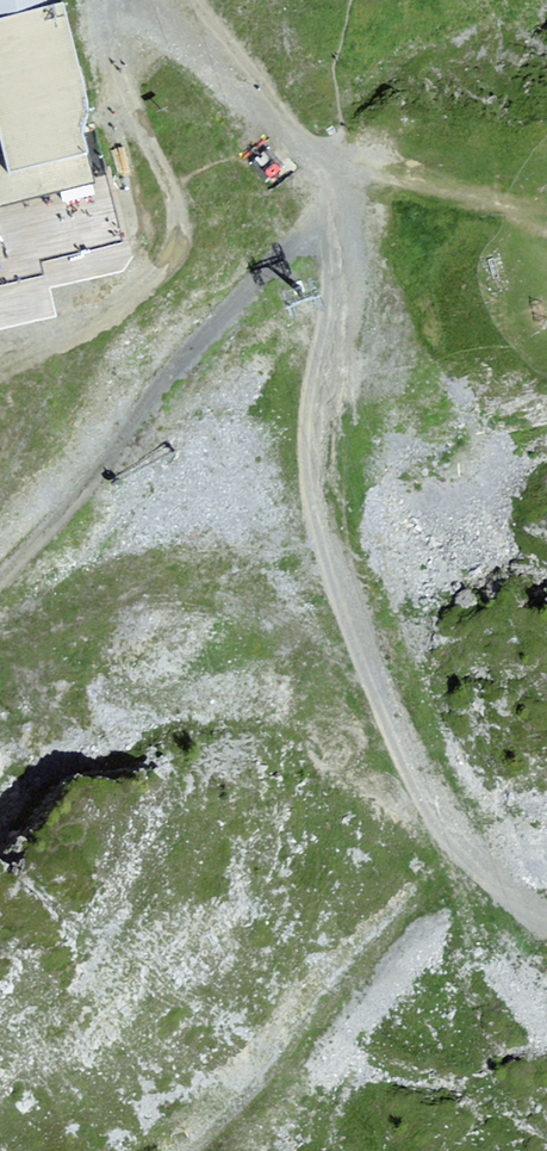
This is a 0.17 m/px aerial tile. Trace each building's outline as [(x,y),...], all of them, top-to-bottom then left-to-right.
[(63,0),(0,0),(0,281),(43,271),(41,258),(127,237),(109,173),(93,177),(82,127),(87,121),(89,112),(90,99),(63,0)]
